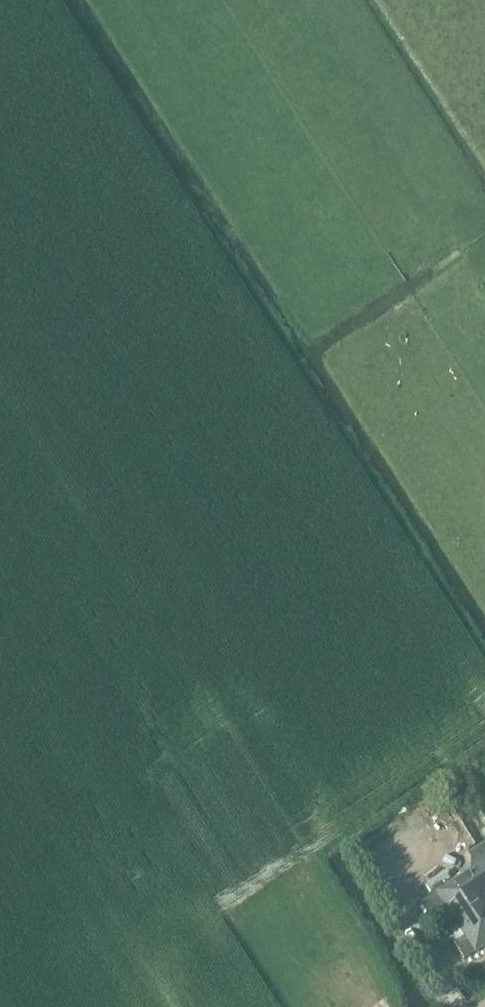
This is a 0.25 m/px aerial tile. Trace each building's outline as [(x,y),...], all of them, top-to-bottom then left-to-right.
[(474,954),(475,955),(484,948),(484,846),(467,857),(475,869),(453,883),(454,885),(437,896),(464,938),(453,945),(463,961),(474,954)] [(443,870),(423,883),(429,892),(449,879),(443,870)]
